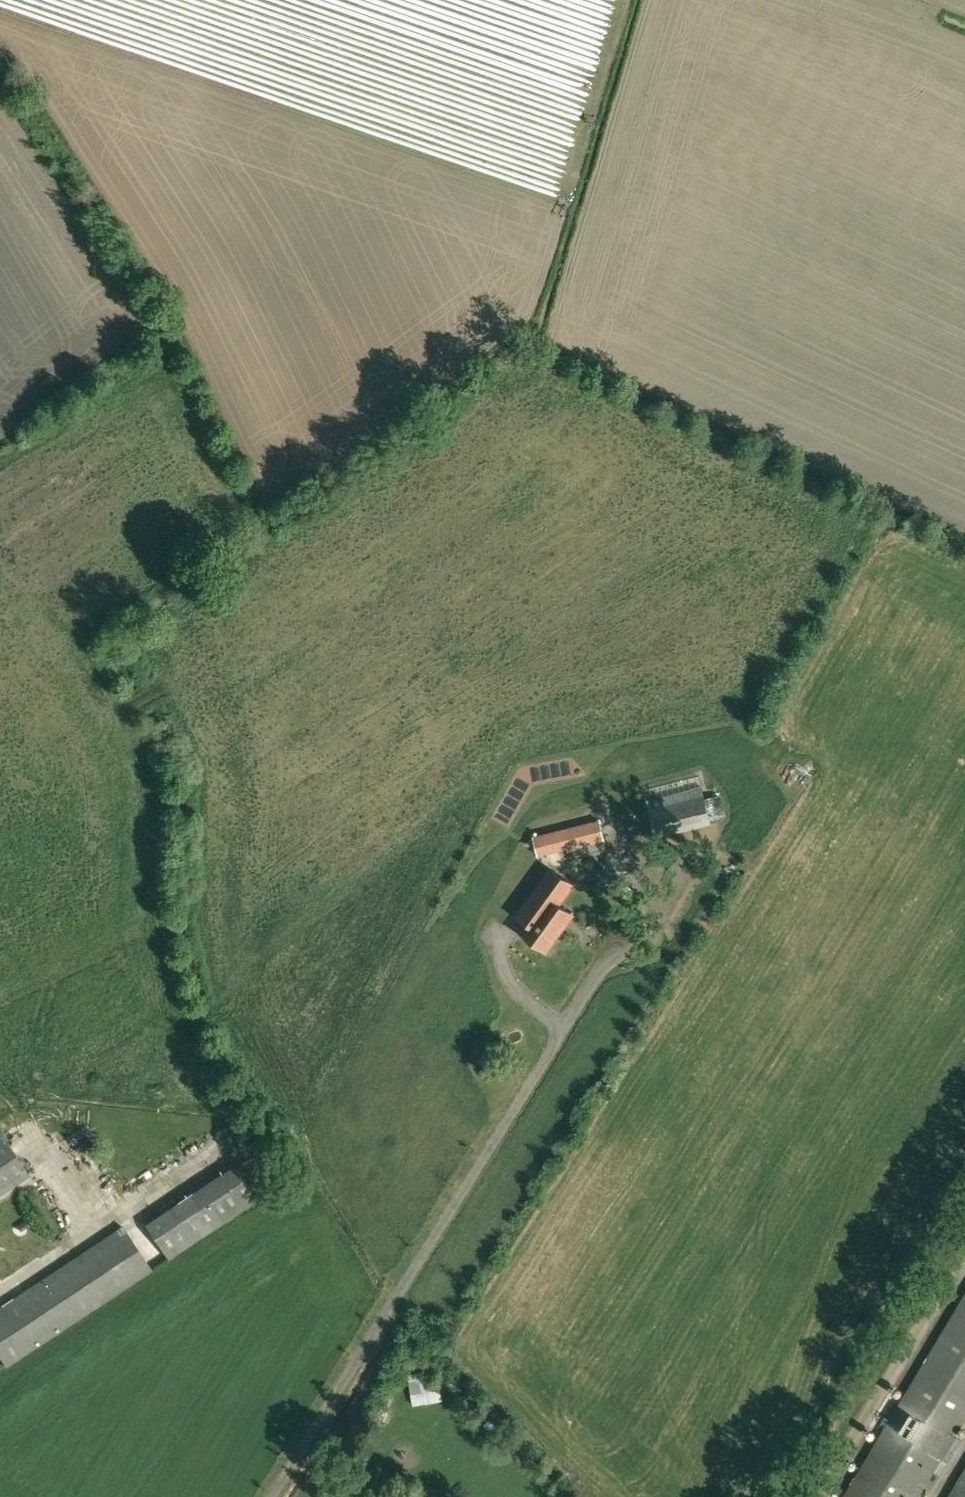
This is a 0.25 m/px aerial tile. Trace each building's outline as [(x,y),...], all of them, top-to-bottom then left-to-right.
[(703,785),(649,798),(658,836),(712,823),(703,785)] [(539,854),(603,838),(598,819),(534,836),(539,854)] [(547,950),(574,913),(561,904),(575,884),(551,867),(517,914),(528,922),(521,931),(547,950)] [(28,1175),(0,1134),(0,1194),(28,1175)] [(264,1192),(241,1159),(146,1225),(169,1258),(264,1192)] [(151,1269),(123,1226),(0,1307),(0,1355),(6,1365),(151,1269)] [(964,1416),(964,1295),(844,1496),(916,1496),(964,1416)] [(949,1496),(964,1496),(964,1471),(949,1496)]
